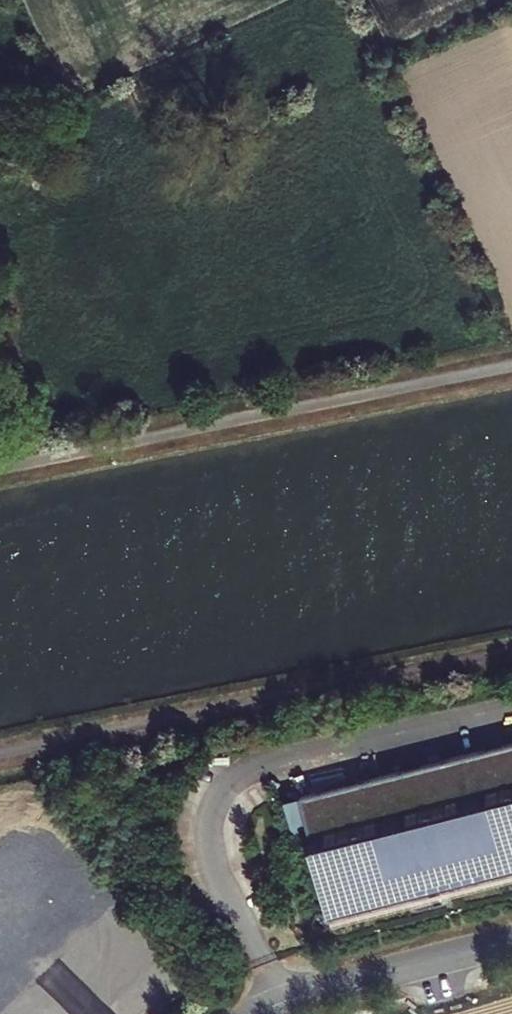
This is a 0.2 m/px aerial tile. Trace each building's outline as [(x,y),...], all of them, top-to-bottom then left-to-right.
[(307,812),(316,847),(321,866),(338,932),(419,912),(421,920),(422,926),(451,919),(447,905),(511,889),(511,761),(307,812)] [(316,847),(307,812),(292,815),(300,851),(316,847)] [(80,909),(103,891),(85,868),(62,886),(80,909)] [(511,897),(511,889),(447,905),(451,919),(459,917),(458,911),(511,897)] [(62,894),(37,910),(54,935),(79,919),(62,894)] [(338,932),(340,939),(421,920),(419,912),(338,932)] [(82,1004),(76,1013),(99,1013),(82,1004)]
